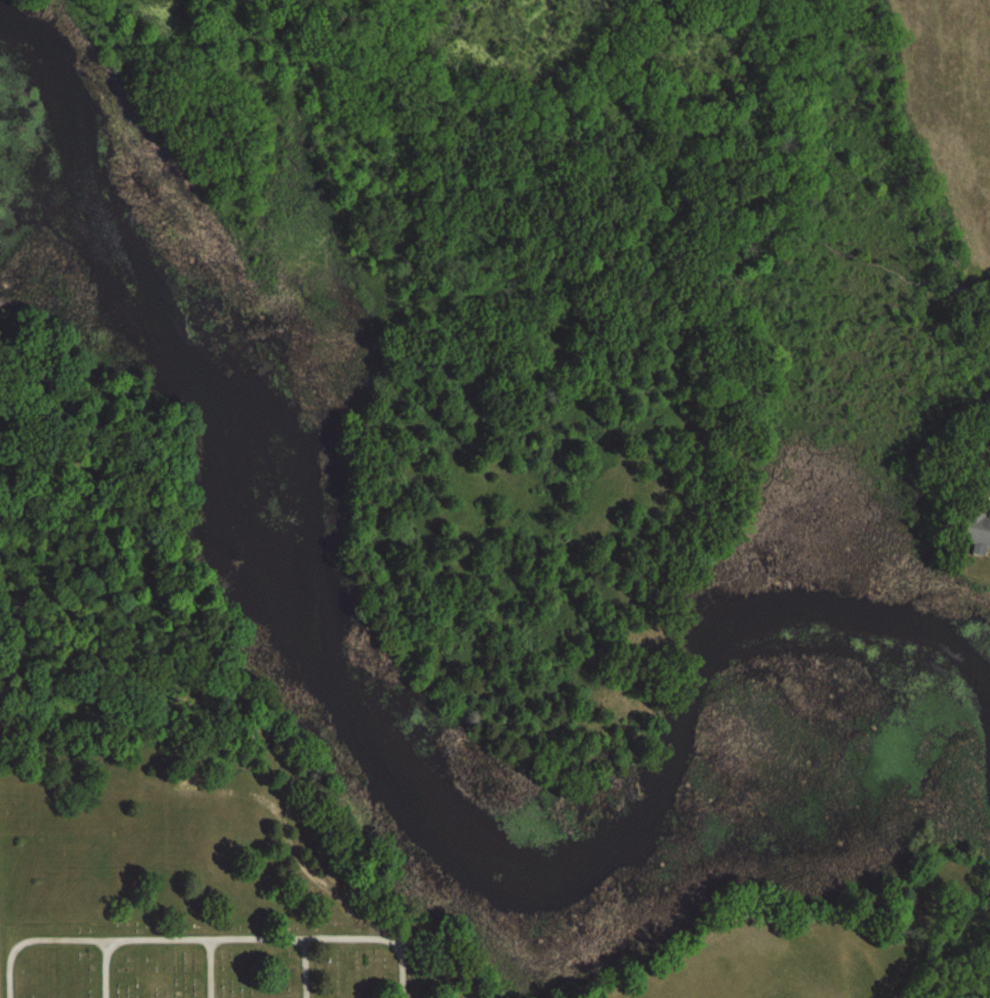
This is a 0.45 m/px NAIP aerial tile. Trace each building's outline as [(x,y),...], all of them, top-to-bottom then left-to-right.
[(989,519),(989,513),(989,547),(988,547),(986,555),(971,551),(972,545),(963,543),(969,515),(989,519)]
